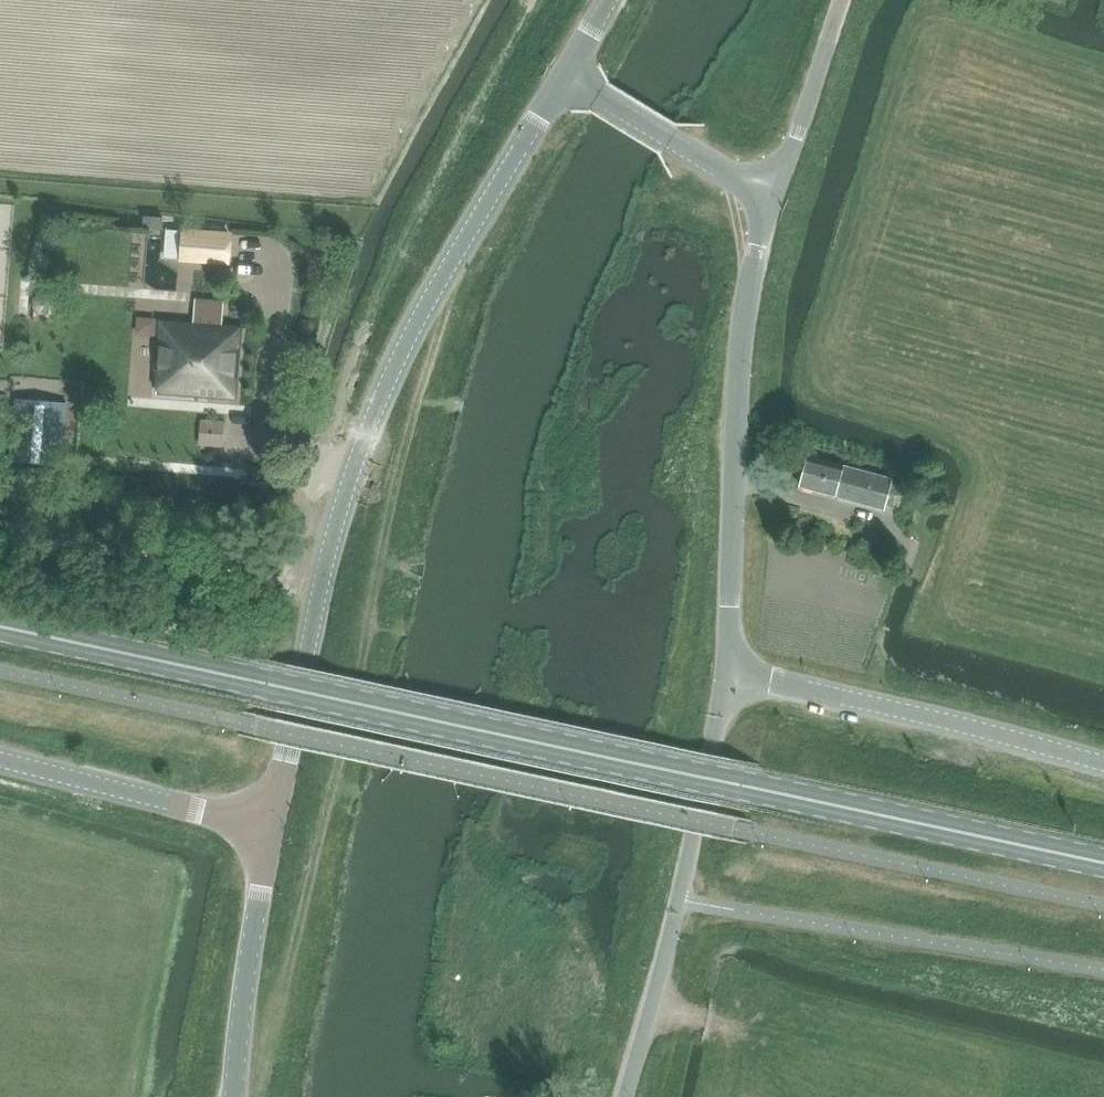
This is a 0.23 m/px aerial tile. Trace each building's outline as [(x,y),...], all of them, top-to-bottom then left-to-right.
[(143,216),(142,228),(163,230),(164,218),(143,216)] [(229,237),(229,233),(185,230),(184,263),(227,264),(227,261),(225,261),(226,250),(228,250),(228,248),(226,248),(227,237),(229,237)] [(33,299),(32,307),(38,313),(46,314),(52,309),(53,300),(47,294),(39,293),(33,299)] [(197,302),(196,324),(224,325),(225,303),(197,302)] [(160,321),(157,372),(161,372),(159,395),(237,400),(242,327),(224,325),(196,324),(163,322),(160,321)] [(11,448),(62,452),(66,404),(15,400),(11,448)] [(201,421),(199,445),(222,446),(224,423),(201,421)] [(844,471),(810,462),(803,489),(835,498),(835,500),(884,513),(886,505),(892,482),(844,469),(844,471)] [(892,482),(886,505),(897,508),(903,484),(892,482)]
